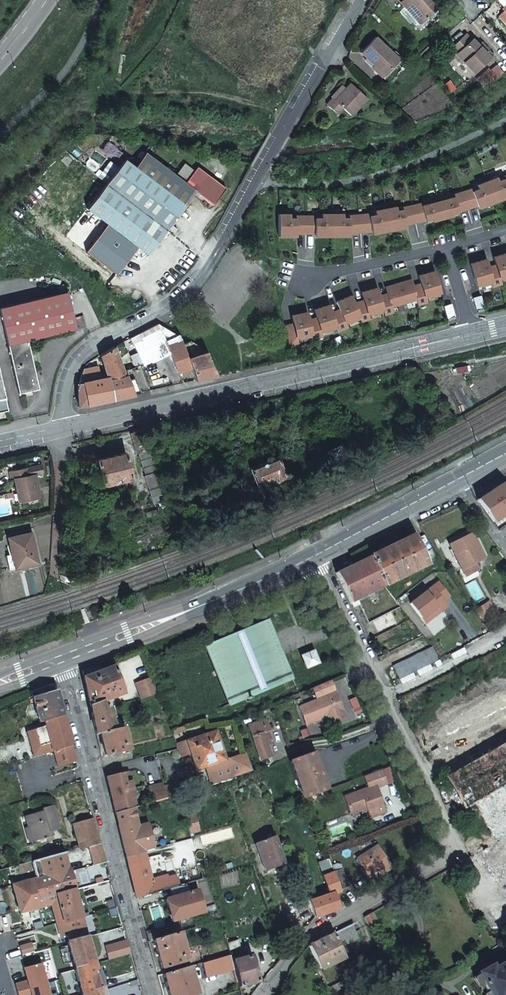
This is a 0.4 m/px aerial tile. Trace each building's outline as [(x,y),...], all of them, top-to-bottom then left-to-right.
[(419,22),(435,8),(428,0),(399,0),(419,22)] [(503,7),(501,9),(503,12),(496,18),(505,28),(505,0),(497,0),(503,7)] [(464,34),(450,47),(473,72),(489,57),(483,51),(487,48),(480,41),(477,44),(472,38),(470,40),(464,34)] [(358,52),(371,64),(381,74),(397,58),(374,35),(358,52)] [(427,45),(415,55),(419,59),(430,48),(427,45)] [(381,74),(371,64),(369,67),(379,76),(381,74)] [(339,86),(324,103),(335,113),(341,108),(348,114),(364,97),(347,83),(342,88),(339,86)] [(122,159),(102,185),(164,232),(194,193),(212,207),(225,190),(197,169),(194,173),(184,165),(175,177),(150,158),(140,172),(122,159)] [(505,195),(505,175),(502,177),(503,179),(498,181),(496,177),(475,185),(477,189),(471,191),(471,189),(452,195),(453,197),(447,199),(446,194),(425,200),(426,204),(421,205),(420,203),(401,207),(402,210),(396,211),(395,207),(373,211),(374,215),(369,216),(368,214),(348,216),(348,218),(342,218),(342,214),(320,214),(320,218),(314,218),(314,216),(295,216),(295,219),(289,219),(289,214),(277,214),(278,237),(289,237),(289,234),(320,234),(320,236),(342,236),(342,234),(349,234),(371,232),(377,231),(378,233),(399,229),(399,226),(431,219),(431,221),(452,216),(452,214),(477,206),(483,204),(484,206),(504,198),(503,196),(505,195)] [(106,224),(93,241),(123,265),(136,247),(146,255),(164,232),(102,185),(85,207),(106,224)] [(123,265),(93,241),(85,252),(115,275),(123,265)] [(500,280),(505,278),(505,255),(494,258),(496,267),(500,280)] [(486,261),(471,265),(477,286),(491,282),(493,288),(502,286),(500,280),(496,267),(488,269),(486,261)] [(425,298),(440,294),(434,272),(419,277),(421,285),(413,287),(416,300),(418,306),(427,303),(425,298)] [(416,300),(413,287),(412,281),(386,287),(387,294),(379,296),(383,310),(384,315),(393,313),(392,307),(416,300)] [(368,314),(383,310),(379,296),(377,287),(361,291),(363,299),(354,302),(359,316),(361,322),(370,320),(368,314)] [(17,394),(37,389),(24,341),(81,327),(79,315),(70,318),(62,292),(0,308),(0,328),(17,394)] [(340,310),(332,313),(336,326),(338,332),(348,328),(346,322),(359,316),(354,302),(351,294),(337,303),(340,310)] [(317,319),(309,320),(311,334),(313,340),(323,336),(321,331),(336,326),(332,313),(329,305),(314,310),(317,319)] [(293,324),(285,326),(289,345),(298,343),(297,337),(311,334),(309,320),(307,312),(292,315),(293,324)] [(176,334),(157,324),(129,339),(133,344),(137,356),(140,362),(148,359),(145,351),(162,342),(168,353),(169,352),(182,346),(181,344),(178,335),(176,334)] [(194,381),(215,376),(205,352),(202,353),(196,345),(188,341),(181,344),(182,346),(189,367),(194,381)] [(162,342),(145,351),(148,359),(149,361),(168,353),(162,342)] [(182,346),(169,352),(176,372),(189,367),(182,346)] [(121,372),(113,347),(100,355),(106,377),(108,383),(122,375),(121,372)] [(113,399),(108,383),(106,377),(99,378),(96,365),(82,369),(80,375),(76,388),(77,406),(113,399)] [(0,374),(0,412),(9,410),(0,374)] [(108,383),(113,399),(131,395),(126,381),(124,376),(123,376),(122,375),(108,383)] [(126,381),(131,395),(138,393),(133,379),(126,381)] [(144,475),(154,504),(166,500),(142,429),(129,433),(136,454),(137,454),(145,475),(144,475)] [(124,452),(94,459),(101,486),(131,479),(124,452)] [(276,457),(247,468),(256,489),(284,477),(276,457)] [(23,469),(7,473),(9,481),(12,480),(14,489),(16,488),(19,503),(38,499),(33,475),(25,476),(23,469)] [(480,498),(477,500),(493,522),(505,514),(505,491),(502,485),(480,498)] [(481,560),(484,558),(470,533),(449,544),(461,567),(462,569),(474,563),(481,560)] [(7,539),(11,558),(14,557),(17,570),(37,566),(30,534),(7,539)] [(369,557),(383,586),(426,565),(412,536),(369,557)] [(14,557),(11,558),(5,559),(9,573),(17,570),(14,557)] [(348,567),(335,573),(349,603),(383,586),(369,557),(348,567)] [(474,563),(462,569),(466,577),(478,571),(474,563)] [(437,582),(409,604),(424,623),(434,615),(431,611),(443,602),(442,601),(448,596),(437,582)] [(443,602),(431,611),(434,615),(446,607),(443,602)] [(488,602),(475,610),(482,622),(495,613),(488,602)] [(292,679),(284,658),(274,662),(262,635),(273,631),(268,620),(206,646),(230,705),(292,679)] [(274,662),(284,658),(273,631),(262,635),(274,662)] [(392,668),(399,680),(437,660),(431,648),(392,668)] [(314,653),(303,657),(308,668),(318,663),(314,653)] [(90,707),(102,703),(124,694),(114,667),(84,679),(90,707)] [(157,694),(151,678),(135,684),(141,700),(157,694)] [(333,691),(329,681),(311,688),(315,698),(333,691)] [(65,721),(57,691),(33,699),(39,722),(44,721),(44,722),(46,727),(65,721)] [(305,724),(323,717),(328,715),(331,722),(344,717),(334,692),(298,707),(305,724)] [(96,736),(108,732),(105,720),(108,720),(106,709),(103,710),(102,703),(90,707),(92,721),(96,736)] [(265,720),(247,727),(259,761),(271,756),(267,745),(270,744),(269,740),(271,739),(269,732),(270,732),(265,720)] [(76,762),(65,721),(46,727),(50,744),(52,751),(54,751),(58,767),(76,762)] [(35,730),(39,748),(50,744),(46,727),(35,730)] [(123,729),(108,732),(96,736),(100,751),(105,750),(106,755),(128,751),(123,729)] [(27,733),(34,757),(52,751),(50,744),(39,748),(35,730),(27,733)] [(225,760),(214,731),(185,741),(189,753),(195,771),(204,768),(210,786),(211,786),(225,782),(254,774),(246,753),(225,760)] [(153,735),(141,738),(143,745),(154,742),(153,735)] [(189,753),(185,741),(176,745),(180,756),(189,753)] [(444,777),(463,809),(475,803),(497,842),(486,848),(498,868),(497,868),(505,884),(505,742),(444,777)] [(303,797),(305,797),(326,789),(312,753),(290,761),(303,797)] [(386,783),(381,769),(363,775),(368,789),(343,798),(349,814),(366,808),(370,818),(385,812),(376,786),(386,783)] [(122,772),(106,776),(108,786),(110,786),(111,790),(109,791),(110,794),(132,789),(130,780),(124,781),(122,772)] [(163,786),(163,783),(148,787),(152,802),(160,800),(166,798),(163,786)] [(174,784),(163,786),(166,798),(177,795),(174,784)] [(134,798),(132,789),(110,794),(111,797),(113,797),(114,802),(112,802),(115,812),(131,808),(129,799),(134,798)] [(131,808),(115,812),(124,850),(126,857),(144,852),(144,851),(138,826),(133,807),(131,808)] [(28,828),(32,842),(52,836),(51,832),(59,830),(53,808),(43,811),(43,814),(26,819),(28,828)] [(184,817),(190,834),(200,830),(196,814),(184,817)] [(99,844),(93,819),(74,824),(80,849),(90,846),(99,844)] [(138,826),(144,851),(153,848),(147,824),(138,826)] [(273,837),(254,844),(264,871),(283,863),(273,837)] [(101,850),(99,844),(90,846),(95,864),(105,862),(101,850)] [(379,845),(357,859),(366,872),(375,866),(382,874),(393,867),(379,845)] [(498,868),(486,848),(476,854),(488,874),(497,868),(498,868)] [(151,880),(144,852),(126,857),(136,898),(154,893),(151,880)] [(64,853),(32,862),(37,879),(12,886),(20,914),(43,907),(51,905),(55,919),(57,925),(60,938),(67,935),(69,942),(88,938),(74,891),(76,891),(70,870),(69,870),(64,853)] [(336,910),(338,909),(334,900),(337,899),(335,893),(340,891),(339,889),(333,872),(330,865),(328,859),(318,862),(322,875),(327,893),(308,901),(310,908),(314,918),(316,917),(317,919),(322,918),(321,915),(336,910)] [(341,869),(333,872),(339,889),(347,885),(341,869)] [(151,880),(154,893),(168,889),(179,886),(176,876),(168,879),(167,875),(151,880)] [(179,886),(168,889),(171,899),(165,900),(171,921),(203,912),(197,891),(189,894),(186,884),(179,886)] [(308,901),(303,888),(296,890),(300,904),(296,905),(298,912),(310,908),(308,901)] [(505,920),(505,898),(489,908),(498,925),(505,920)] [(377,924),(371,913),(363,917),(364,919),(369,928),(377,924)] [(358,938),(351,925),(308,945),(321,971),(345,959),(337,944),(345,940),(347,944),(358,938)] [(144,929),(147,938),(155,936),(153,926),(144,929)] [(156,939),(152,940),(161,970),(187,962),(179,932),(156,939)] [(68,943),(68,946),(73,963),(73,965),(76,964),(77,968),(75,969),(75,970),(95,965),(88,938),(69,942),(68,943)] [(131,955),(127,942),(106,948),(109,961),(131,955)] [(232,942),(226,944),(229,952),(235,950),(232,942)] [(19,948),(21,956),(33,953),(31,944),(19,948)] [(73,963),(68,946),(65,947),(65,949),(60,950),(64,965),(73,963)] [(231,961),(230,955),(202,963),(205,974),(233,966),(231,961)] [(234,971),(238,986),(258,981),(251,956),(237,960),(231,961),(233,966),(234,971)] [(391,973),(385,961),(330,989),(333,994),(347,994),(356,991),(391,973)] [(497,967),(493,969),(491,966),(477,973),(478,975),(477,975),(474,978),(478,986),(482,986),(484,984),(488,991),(486,993),(484,994),(505,994),(505,962),(497,967)] [(27,982),(14,985),(16,993),(46,984),(41,964),(23,968),(27,982)] [(95,965),(75,970),(82,994),(87,994),(102,991),(95,965)] [(163,974),(169,994),(197,994),(189,967),(163,974)] [(16,993),(17,994),(49,994),(46,984),(16,993)]
